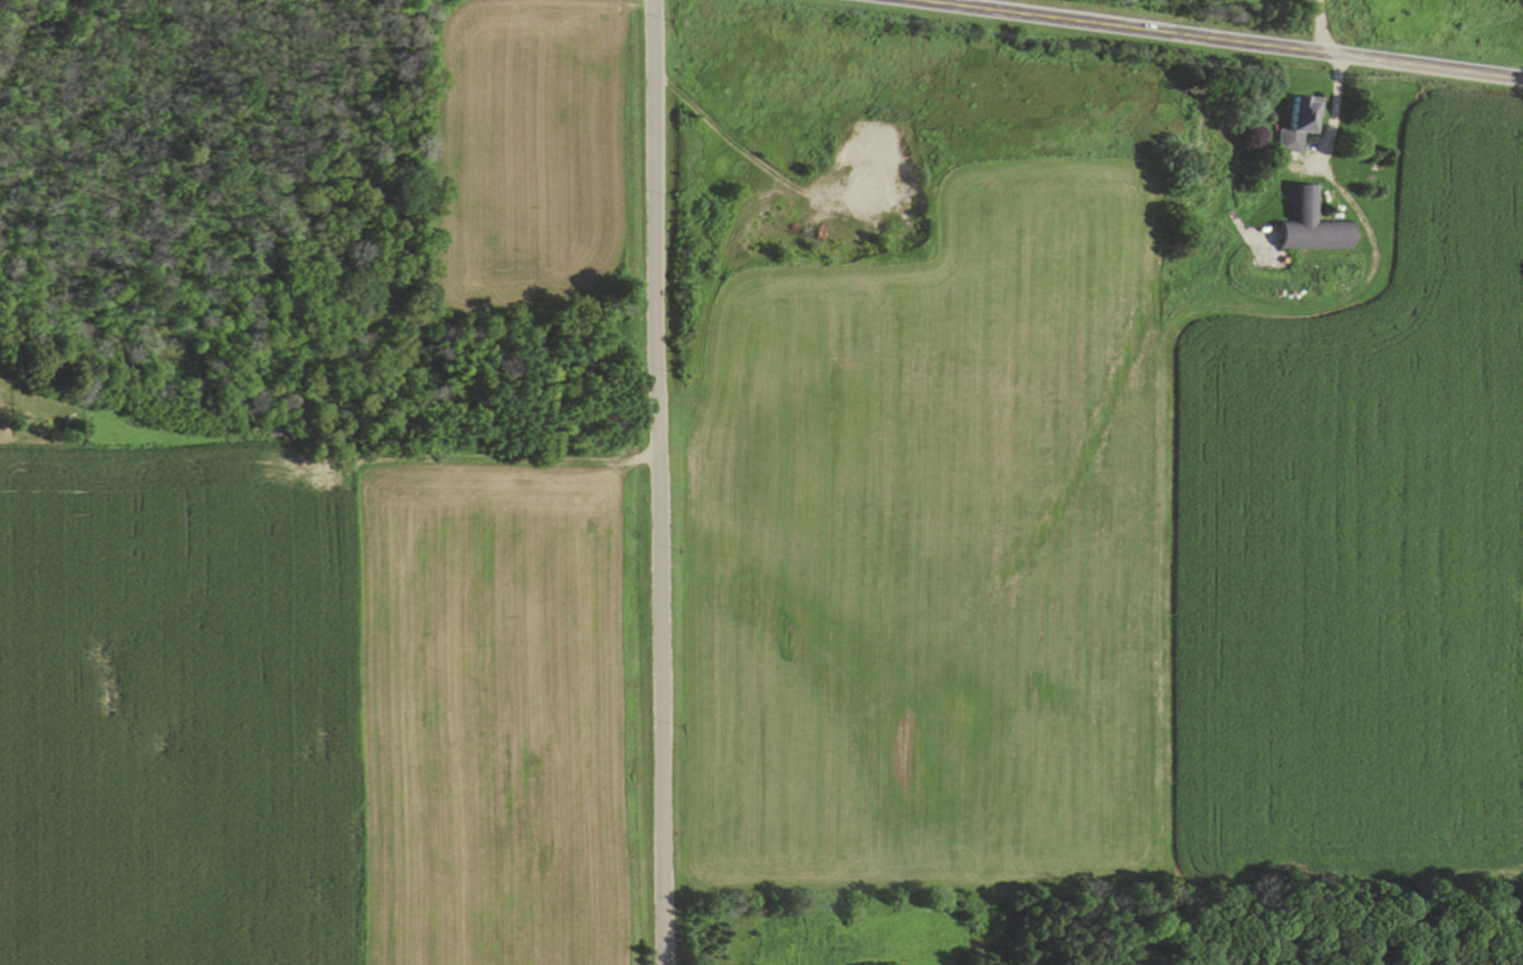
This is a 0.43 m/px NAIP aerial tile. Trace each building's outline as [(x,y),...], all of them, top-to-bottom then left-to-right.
[(1316,133),(1319,97),(1294,95),(1291,129),(1282,128),(1280,151),(1301,153),(1303,131),(1316,133)] [(1281,250),(1352,250),(1352,222),(1320,222),(1320,185),(1295,185),(1295,222),(1281,222),(1281,250)]
